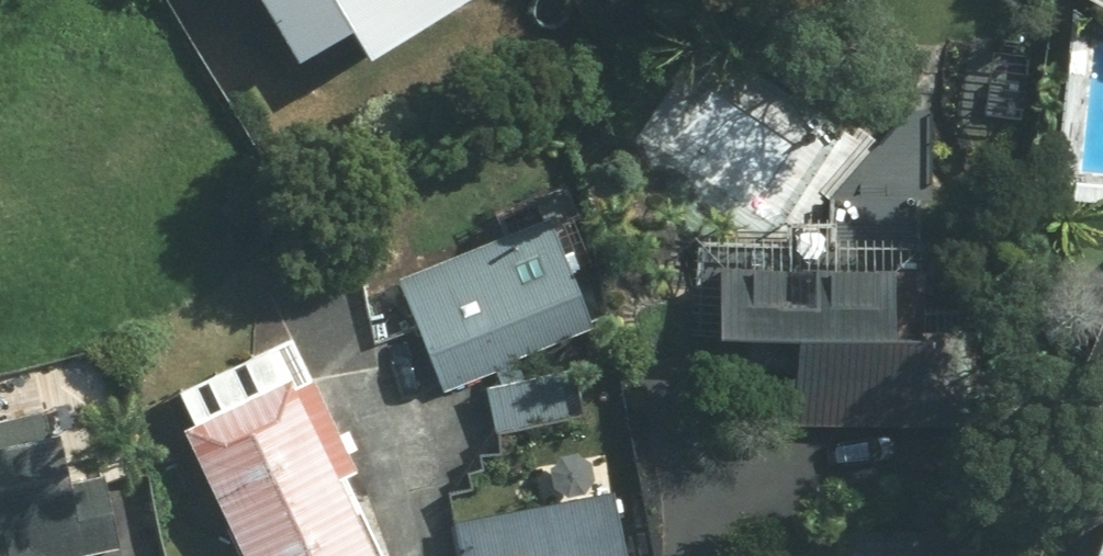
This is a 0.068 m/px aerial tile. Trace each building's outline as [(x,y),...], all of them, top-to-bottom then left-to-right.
[(287,71),(340,42),(354,68),(464,6),(461,0),(248,0),(287,71)] [(678,18),(689,0),(659,0),(678,18)] [(575,212),(396,279),(438,393),(491,373),(496,386),(483,389),(495,440),(584,419),(573,368),(522,380),(515,364),(618,326),(575,212)] [(784,226),(783,252),(710,251),(709,350),(786,351),(785,431),(949,433),(951,305),(918,305),(919,252),(833,251),(834,226),(784,226)] [(332,495),(353,487),(311,380),(174,434),(216,540),(229,535),(241,555),(366,555),(332,495)] [(121,552),(99,465),(67,473),(52,410),(0,423),(0,555),(103,555),(121,552)] [(614,501),(451,524),(455,555),(622,555),(614,501)] [(1097,529),(1089,555),(1102,555),(1102,531),(1097,529)]
